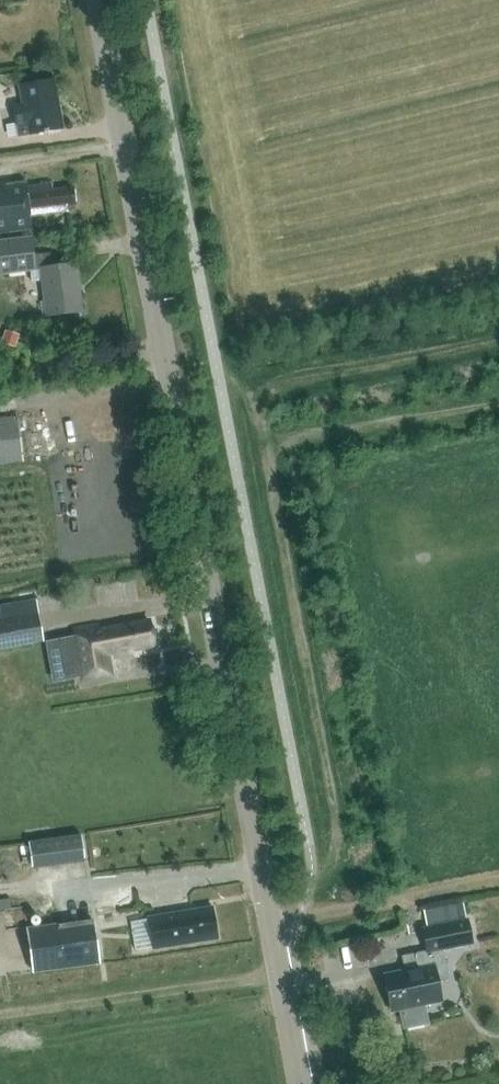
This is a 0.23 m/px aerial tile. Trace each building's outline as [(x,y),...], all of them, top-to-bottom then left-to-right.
[(62,130),(52,81),(19,88),(23,107),(12,110),(18,139),(62,130)] [(0,182),(0,232),(28,230),(27,216),(65,212),(64,206),(73,205),(71,188),(50,190),(49,184),(23,187),(23,181),(3,183),(3,182),(0,182)] [(0,239),(0,272),(30,269),(31,281),(40,280),(44,315),(80,310),(74,263),(53,266),(51,252),(49,252),(32,254),(29,236),(0,239)] [(6,330),(2,342),(15,347),(19,335),(6,330)] [(24,460),(18,416),(0,418),(0,463),(24,460)] [(42,641),(37,615),(0,622),(0,649),(42,641)] [(97,626),(73,630),(81,677),(82,679),(109,674),(106,657),(132,652),(131,649),(153,645),(148,621),(98,631),(97,626)] [(81,831),(29,841),(33,865),(85,856),(81,831)] [(12,906),(10,897),(0,899),(0,909),(12,906)] [(387,985),(384,985),(386,992),(389,991),(392,1010),(401,1009),(404,1027),(428,1022),(424,1004),(441,1000),(437,982),(449,979),(443,948),(471,942),(467,920),(463,902),(424,910),(428,928),(424,928),(428,951),(429,951),(432,965),(385,975),(387,985)] [(149,919),(130,922),(135,950),(153,947),(153,948),(218,938),(213,906),(148,917),(149,919)] [(93,919),(27,928),(33,972),(99,963),(93,919)]
